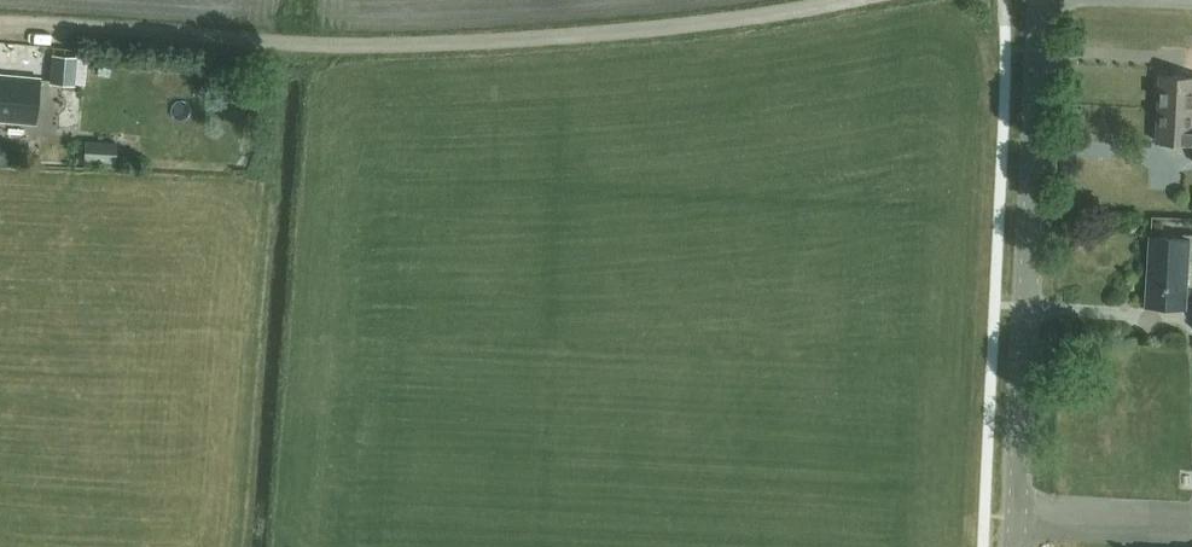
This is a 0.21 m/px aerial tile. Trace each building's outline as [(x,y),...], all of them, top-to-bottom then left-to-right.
[(37,78),(0,74),(0,119),(32,123),(37,78)] [(1191,109),(1191,76),(1160,74),(1158,107),(1191,109)] [(1158,107),(1156,139),(1191,142),(1191,109),(1158,107)] [(82,160),(114,162),(114,141),(84,140),(82,160)] [(1147,304),(1186,306),(1190,237),(1151,235),(1147,304)]
